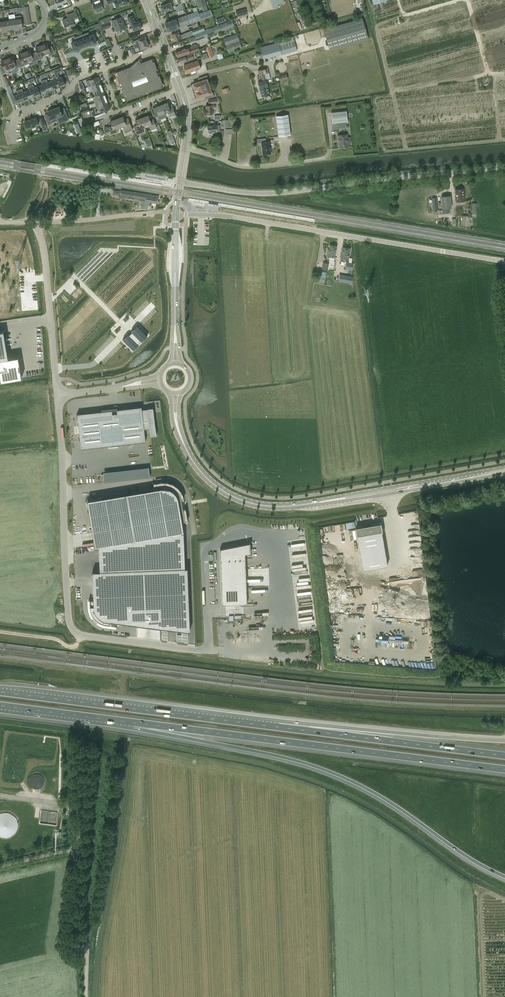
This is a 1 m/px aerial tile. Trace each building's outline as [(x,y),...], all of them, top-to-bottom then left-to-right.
[(171,4),(173,4),(172,0),(167,2),(167,4),(160,6),(161,8),(160,8),(161,11),(162,10),(163,12),(172,8),(171,4)] [(186,15),(188,24),(213,15),(211,9),(208,10),(205,0),(196,0),(199,8),(202,6),(204,12),(199,14),(198,11),(186,15)] [(284,0),(270,0),(273,9),(279,7),(278,4),(285,2),(284,0)] [(92,5),(94,10),(103,7),(101,1),(92,5)] [(75,24),(73,19),(78,17),(76,11),(68,15),(69,18),(62,20),(65,27),(75,24)] [(127,11),(113,16),(114,19),(123,16),(123,17),(129,15),(127,11)] [(15,19),(17,31),(20,30),(19,28),(23,27),(22,18),(21,18),(21,15),(15,16),(16,19),(15,19)] [(123,21),(125,25),(129,23),(130,25),(131,24),(132,27),(129,29),(130,31),(133,30),(134,31),(142,27),(140,24),(141,23),(140,22),(139,21),(135,22),(132,15),(127,17),(128,19),(123,21)] [(188,24),(186,15),(165,23),(168,31),(188,24)] [(100,21),(102,25),(104,29),(110,27),(108,22),(111,21),(109,17),(100,21)] [(125,25),(123,21),(122,17),(112,21),(116,31),(117,31),(118,34),(120,32),(119,30),(124,28),(123,28),(126,27),(125,25)] [(362,18),(324,29),(330,49),(368,38),(362,18)] [(232,20),(205,30),(194,34),(196,41),(235,26),(232,20)] [(181,35),(182,39),(185,37),(185,38),(190,36),(193,34),(193,35),(194,34),(205,30),(203,26),(191,30),(192,31),(188,32),(183,33),(184,34),(181,35)] [(174,42),(182,39),(181,35),(180,35),(178,31),(171,34),(174,42)] [(84,36),(82,37),(85,46),(88,45),(91,43),(92,44),(97,42),(93,34),(89,36),(88,33),(84,34),(84,36)] [(226,37),(223,38),(228,52),(242,48),(237,33),(226,37)] [(76,41),(71,42),(74,51),(79,49),(79,48),(83,47),(85,46),(82,37),(80,38),(79,36),(74,38),(76,41)] [(260,47),(262,53),(259,54),(261,59),(263,58),(263,59),(281,54),(281,55),(297,51),(294,41),(293,36),(277,41),(278,42),(260,47)] [(133,44),(134,47),(147,41),(145,37),(135,41),(136,43),(133,44)] [(147,41),(134,47),(135,49),(138,48),(139,50),(149,46),(147,41)] [(41,45),(45,54),(48,53),(49,56),(55,53),(52,47),(49,48),(47,43),(41,45)] [(176,51),(176,52),(175,53),(176,56),(177,56),(178,57),(187,54),(199,50),(198,46),(196,44),(192,45),(191,47),(185,49),(185,48),(176,51)] [(35,54),(37,60),(43,58),(42,56),(45,54),(41,45),(36,47),(38,53),(35,54)] [(209,57),(211,57),(213,56),(214,55),(210,45),(205,47),(209,57)] [(38,62),(37,60),(35,54),(32,55),(30,50),(24,52),(28,61),(31,60),(33,64),(38,62)] [(18,61),(20,67),(25,65),(24,62),(28,61),(24,52),(18,54),(21,60),(18,61)] [(195,55),(194,52),(178,58),(180,63),(194,58),(193,56),(195,55)] [(7,59),(11,70),(15,69),(20,67),(18,61),(15,62),(12,56),(7,59)] [(11,70),(7,59),(1,61),(3,66),(0,68),(3,74),(11,70)] [(161,84),(162,84),(154,62),(153,62),(152,59),(143,62),(140,59),(130,67),(119,71),(116,72),(117,75),(116,76),(125,98),(126,97),(127,100),(162,87),(161,84)] [(201,68),(198,60),(184,65),(186,73),(201,68)] [(278,72),(280,73),(281,73),(283,72),(284,71),(285,70),(286,68),(286,67),(285,65),(284,64),(283,63),(281,62),(280,63),(278,63),(277,64),(276,66),(276,68),(276,69),(277,71),(278,72)] [(262,81),(258,82),(260,88),(262,96),(270,94),(268,86),(266,80),(270,79),(269,73),(267,68),(258,70),(259,75),(261,75),(262,81)] [(55,76),(59,87),(65,85),(62,77),(59,78),(58,75),(55,76)] [(193,91),(194,90),(194,92),(193,92),(195,99),(196,98),(195,98),(197,97),(197,98),(210,94),(211,97),(214,96),(213,92),(213,93),(212,93),(207,80),(208,79),(207,75),(204,76),(205,80),(193,84),(191,85),(191,84),(190,84),(193,91)] [(51,81),(54,89),(59,87),(55,76),(52,77),(53,80),(51,81)] [(90,83),(91,85),(99,82),(97,77),(87,81),(88,84),(90,83)] [(44,80),(48,91),(54,89),(51,81),(48,82),(46,79),(44,80)] [(42,94),(48,91),(44,80),(41,81),(42,84),(39,85),(42,94)] [(99,82),(91,85),(93,91),(102,87),(101,84),(100,84),(99,82)] [(30,85),(35,97),(40,94),(37,86),(34,87),(33,84),(30,85)] [(26,91),(29,99),(35,97),(30,85),(28,86),(29,90),(26,91)] [(102,87),(93,91),(95,96),(103,93),(103,91),(102,87)] [(19,90),(24,101),(29,99),(26,91),(23,92),(22,89),(19,90)] [(18,103),(24,101),(19,90),(16,91),(18,94),(13,96),(12,93),(9,94),(13,105),(18,103)] [(103,93),(95,96),(93,97),(95,102),(106,98),(105,95),(104,95),(103,93)] [(107,102),(106,98),(95,102),(97,108),(99,107),(107,104),(107,102)] [(161,105),(165,113),(168,112),(169,116),(175,114),(171,104),(168,105),(167,102),(161,105)] [(109,109),(107,104),(99,107),(97,108),(99,113),(101,112),(109,109)] [(216,108),(215,104),(212,105),(206,106),(206,108),(203,109),(204,115),(207,115),(213,114),(212,108),(216,108)] [(162,114),(165,113),(161,105),(155,107),(157,113),(154,114),(158,123),(161,121),(159,118),(163,116),(162,114)] [(55,107),(53,108),(57,117),(62,115),(64,118),(67,117),(64,108),(61,110),(59,106),(56,108),(55,107)] [(57,117),(53,108),(50,109),(51,110),(47,111),(48,115),(45,116),(48,124),(52,123),(51,120),(57,117)] [(331,112),(332,123),(348,122),(347,111),(331,112)] [(276,116),(279,136),(291,135),(288,114),(276,116)] [(148,115),(142,117),(145,126),(148,124),(151,130),(157,128),(153,118),(150,120),(148,115)] [(117,119),(120,127),(123,126),(125,133),(132,130),(131,127),(128,118),(124,119),(123,116),(117,119)] [(28,120),(24,122),(27,128),(31,127),(31,128),(35,126),(35,125),(39,123),(37,117),(32,119),(32,118),(28,120)] [(145,126),(142,117),(135,120),(137,124),(134,126),(137,135),(143,132),(141,127),(145,126)] [(120,127),(117,119),(110,121),(112,126),(108,127),(108,125),(104,127),(107,134),(110,133),(111,134),(115,133),(114,131),(117,130),(117,128),(120,127)] [(348,147),(348,143),(351,143),(350,137),(347,137),(347,134),(337,135),(338,141),(339,141),(340,148),(348,147)] [(261,143),(263,154),(271,153),(269,141),(261,143)] [(463,188),(455,189),(456,202),(465,201),(463,188)] [(133,197),(133,192),(121,190),(120,198),(124,199),(124,198),(128,199),(129,196),(133,197)] [(145,201),(145,199),(146,194),(133,192),(133,197),(132,199),(145,201)] [(158,196),(146,194),(145,199),(145,201),(153,203),(153,200),(157,201),(158,196)] [(442,209),(443,214),(449,213),(449,208),(452,208),(451,195),(441,196),(442,209)] [(327,252),(326,255),(335,257),(337,246),(330,245),(328,252),(327,252)] [(350,248),(342,247),(340,259),(348,260),(350,248)] [(354,263),(346,262),(345,269),(352,270),(354,263)] [(352,283),(353,276),(340,274),(339,281),(352,283)] [(123,339),(133,350),(133,349),(138,344),(138,345),(139,344),(138,343),(141,341),(142,342),(142,341),(141,340),(146,335),(147,336),(137,325),(136,326),(137,326),(132,332),(131,331),(132,332),(129,335),(128,334),(129,335),(124,340),(123,339)] [(18,357),(8,359),(3,331),(0,332),(0,381),(21,378),(20,370),(19,370),(18,365),(19,365),(18,357)] [(141,406),(77,414),(81,449),(145,441),(144,429),(150,428),(151,436),(157,435),(155,427),(154,421),(153,407),(150,408),(150,407),(148,407),(148,408),(142,409),(141,406)] [(102,498),(87,500),(95,545),(95,547),(99,547),(184,532),(182,522),(187,521),(187,522),(185,509),(184,509),(180,510),(180,506),(184,506),(184,502),(179,503),(178,500),(182,499),(183,499),(183,498),(183,496),(182,495),(181,493),(181,492),(180,491),(179,490),(178,488),(177,488),(176,486),(174,485),(173,485),(172,484),(171,483),(169,483),(167,483),(166,482),(165,482),(163,482),(161,482),(160,483),(161,487),(102,497),(102,498)] [(420,529),(420,523),(415,523),(414,520),(404,520),(405,530),(420,529)] [(373,525),(355,528),(362,568),(363,570),(388,565),(387,564),(382,532),(382,531),(384,531),(382,521),(373,523),(373,525)] [(94,606),(89,606),(89,609),(91,614),(92,616),(94,619),(93,620),(96,622),(97,621),(101,624),(104,625),(110,626),(110,620),(159,618),(159,626),(190,631),(187,567),(185,567),(184,532),(99,547),(100,571),(92,571),(94,606)] [(221,548),(220,549),(222,604),(247,603),(245,553),(250,553),(250,543),(237,546),(237,548),(232,548),(232,547),(222,549),(221,549),(221,548)] [(391,641),(391,636),(387,636),(387,633),(381,633),(380,641),(391,641)] [(43,786),(44,783),(44,781),(43,778),(41,776),(39,775),(36,774),(34,775),(31,776),(30,778),(29,781),(29,784),(30,786),(32,788),(34,789),(37,790),(39,789),(42,788),(43,786)] [(19,827),(19,823),(17,818),(14,815),(10,813),(6,812),(1,813),(0,814),(0,837),(2,838),(6,838),(11,837),(14,835),(17,832),(19,827)]
